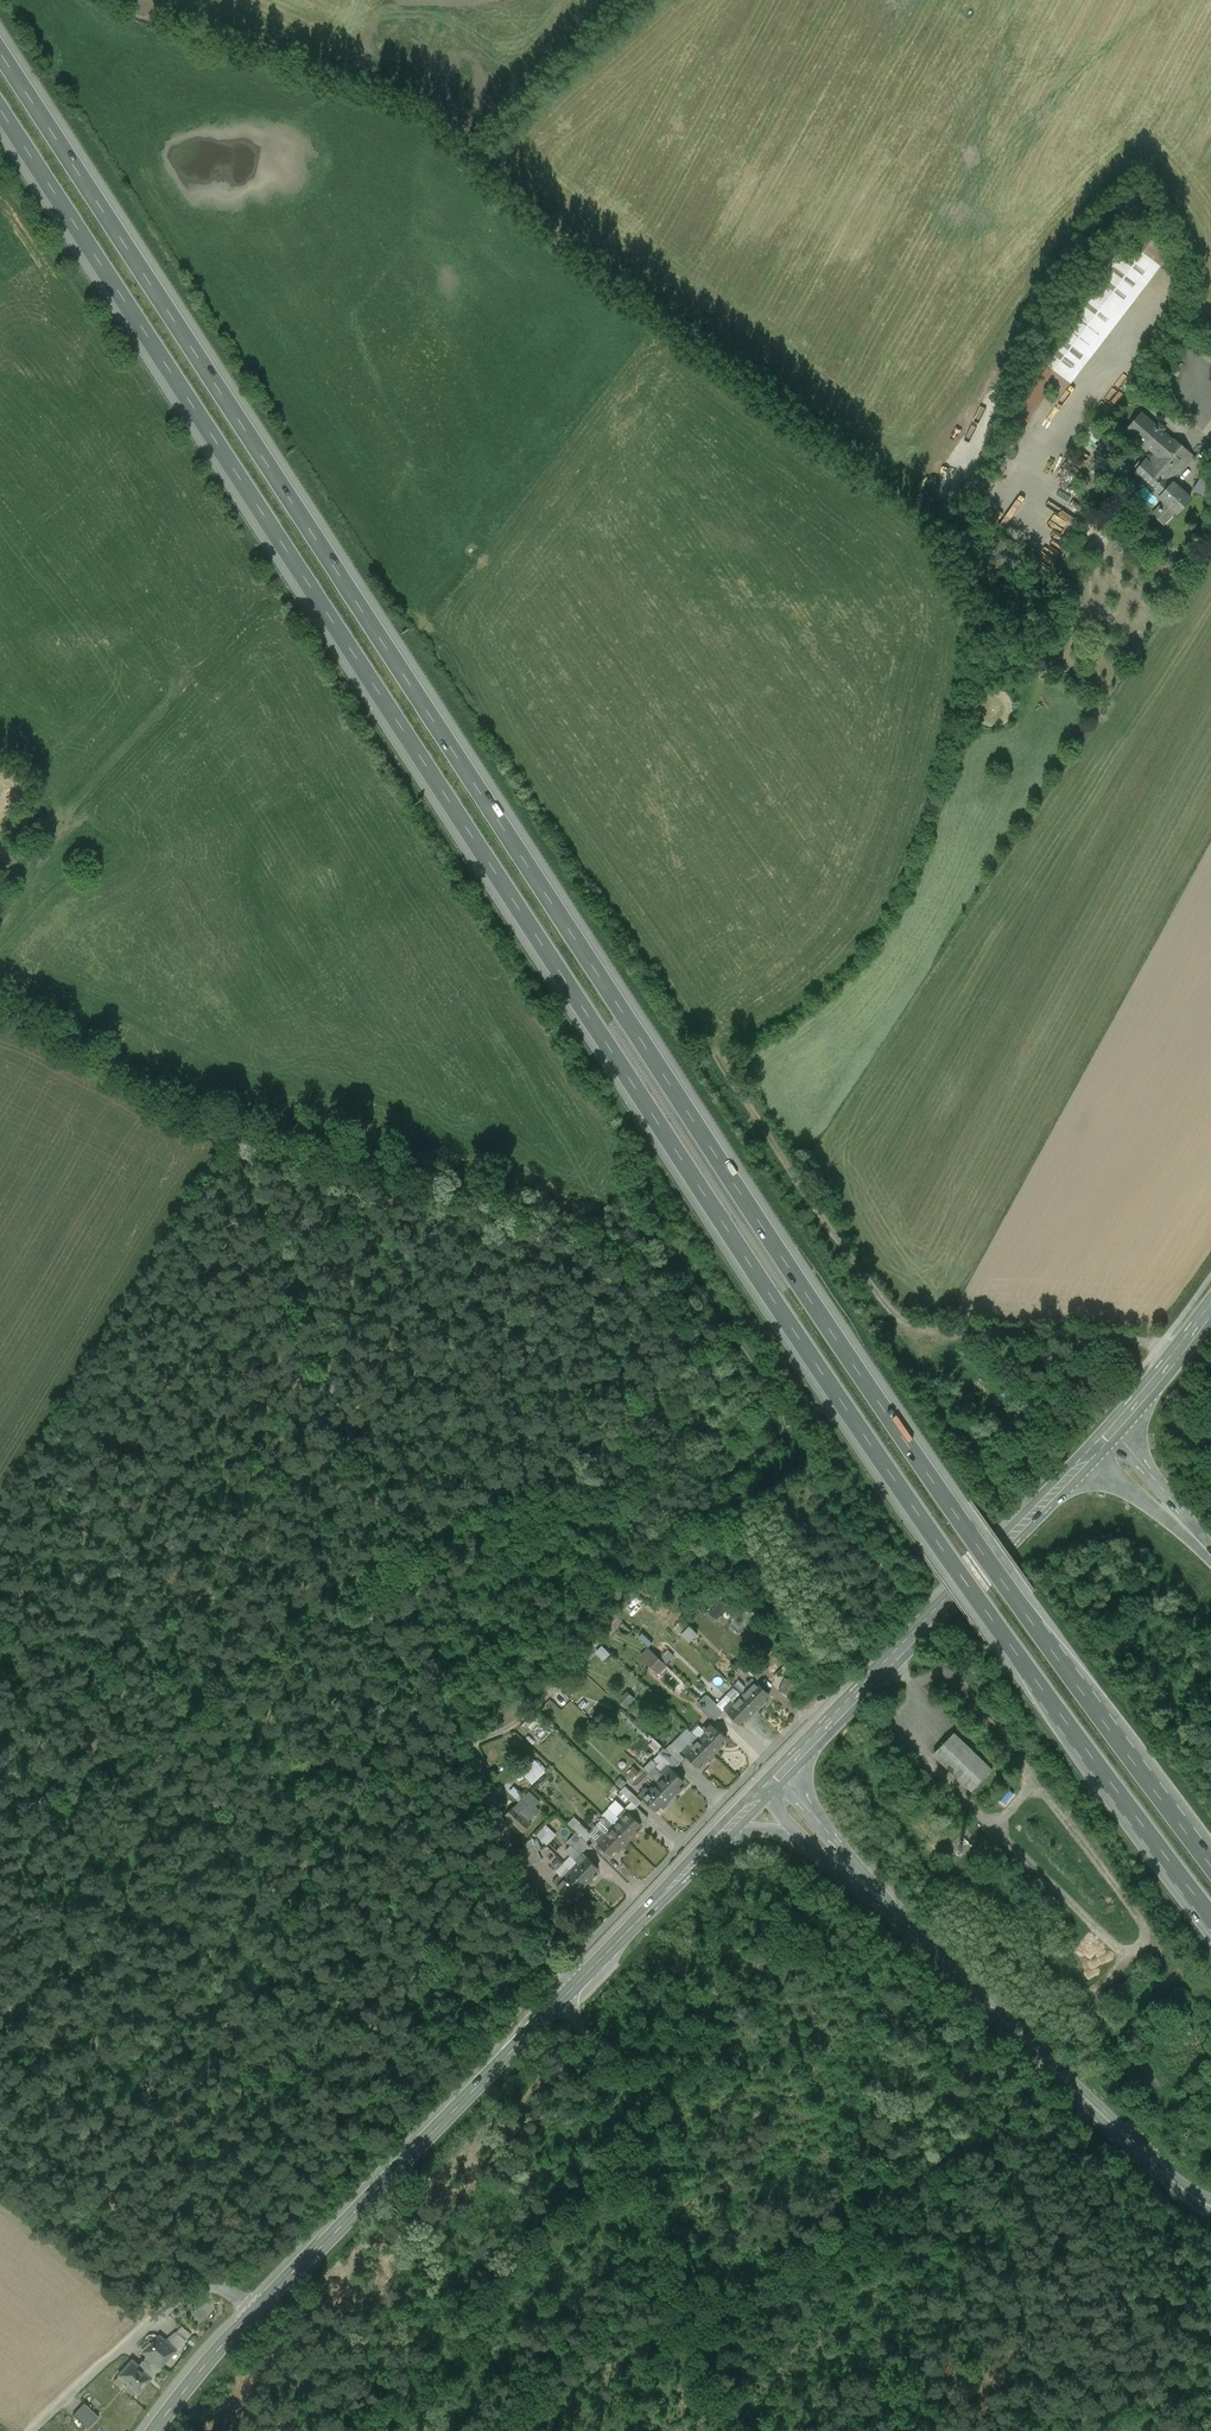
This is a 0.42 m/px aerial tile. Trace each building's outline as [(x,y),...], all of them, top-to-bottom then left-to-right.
[(1121,247),(1040,353),(1068,375),(1149,269),(1121,247)] [(128,308),(120,312),(135,338),(142,334),(128,308)] [(1047,370),(1037,364),(1031,376),(1041,381),(1047,370)] [(1074,375),(1052,409),(1066,418),(1088,383),(1074,375)] [(1149,421),(1136,436),(1156,454),(1156,453),(1169,439),(1161,432),(1164,429),(1159,424),(1156,428),(1149,421)] [(1006,436),(1002,444),(1010,448),(1014,440),(1006,436)] [(1156,453),(1156,454),(1148,464),(1146,462),(1137,472),(1162,495),(1161,497),(1166,502),(1159,509),(1160,509),(1159,510),(1161,512),(1162,511),(1168,517),(1175,510),(1178,513),(1190,500),(1171,482),(1192,457),(1177,444),(1176,444),(1170,438),(1169,439),(1156,453)] [(1067,457),(1051,488),(1063,494),(1079,463),(1067,457)] [(243,507),(250,503),(233,475),(227,480),(243,507)] [(620,1560),(609,1545),(600,1551),(611,1567),(620,1560)] [(723,1613),(737,1597),(730,1590),(716,1606),(723,1613)] [(690,1627),(682,1636),(688,1642),(697,1634),(690,1627)] [(593,1652),(601,1661),(608,1654),(599,1646),(593,1652)] [(666,1649),(659,1655),(666,1663),(673,1656),(666,1649)] [(665,1666),(658,1659),(650,1667),(657,1674),(665,1666)] [(762,1675),(749,1662),(744,1667),(757,1680),(762,1675)] [(663,1676),(662,1688),(675,1689),(676,1676),(663,1676)] [(769,1695),(753,1680),(745,1687),(748,1690),(741,1697),(756,1712),(766,1702),(763,1700),(769,1695)] [(616,1699),(623,1707),(637,1694),(630,1686),(616,1699)] [(723,1713),(705,1696),(701,1701),(718,1718),(723,1713)] [(741,1697),(734,1705),(731,1702),(724,1710),(739,1725),(744,1720),(747,1722),(756,1712),(741,1697)] [(718,1718),(701,1701),(697,1705),(714,1722),(718,1718)] [(533,1714),(524,1723),(528,1727),(537,1719),(533,1714)] [(710,1723),(703,1731),(706,1734),(698,1741),(713,1756),(723,1746),(721,1744),(726,1739),(710,1723)] [(992,1771),(953,1734),(933,1755),(972,1793),(992,1771)] [(698,1741),(691,1749),(688,1746),(681,1753),(696,1769),(701,1764),(704,1766),(713,1756),(698,1741)] [(684,1760),(673,1750),(669,1746),(665,1751),(679,1766),(684,1760)] [(679,1766),(665,1751),(660,1756),(660,1757),(675,1771),(679,1766)] [(675,1771),(660,1757),(653,1764),(657,1767),(654,1769),(660,1775),(667,1767),(673,1772),(675,1771)] [(653,1764),(651,1761),(642,1770),(657,1784),(663,1778),(660,1775),(654,1769),(657,1767),(653,1764)] [(534,1762),(521,1774),(532,1786),(545,1774),(534,1762)] [(667,1767),(660,1775),(663,1778),(657,1784),(656,1785),(671,1800),(680,1790),(678,1788),(683,1782),(673,1772),(667,1767)] [(631,1768),(624,1774),(630,1780),(637,1774),(631,1768)] [(671,1800),(656,1785),(648,1792),(645,1789),(638,1797),(654,1812),(659,1807),(661,1810),(671,1800)] [(523,1799),(513,1789),(508,1794),(518,1804),(523,1799)] [(518,1804),(516,1807),(522,1813),(519,1815),(524,1820),(539,1805),(528,1794),(523,1799),(518,1804)] [(641,1804),(631,1794),(626,1799),(636,1809),(641,1804)] [(629,1816),(616,1803),(608,1811),(620,1822),(612,1829),(627,1844),(637,1834),(635,1832),(641,1825),(630,1814),(629,1816)] [(522,1813),(516,1807),(505,1818),(521,1834),(530,1826),(524,1820),(519,1815),(522,1813)] [(636,1809),(630,1814),(641,1825),(647,1819),(636,1809)] [(593,1838),(579,1825),(572,1832),(577,1837),(579,1836),(580,1837),(578,1838),(585,1845),(592,1838),(593,1838)] [(543,1827),(534,1837),(544,1847),(554,1837),(543,1827)] [(612,1829),(605,1836),(602,1834),(595,1841),(610,1857),(615,1851),(618,1854),(627,1844),(612,1829)] [(577,1837),(575,1835),(566,1844),(570,1848),(564,1853),(574,1863),(581,1855),(588,1848),(585,1845),(577,1837)] [(532,1841),(516,1847),(525,1869),(541,1863),(532,1841)] [(581,1855),(574,1863),(577,1865),(570,1873),(585,1887),(594,1878),(592,1875),(597,1870),(581,1855)] [(570,1873),(562,1865),(555,1873),(560,1877),(563,1880),(570,1873)] [(570,1873),(563,1880),(560,1877),(552,1885),(568,1900),(573,1895),(575,1897),(585,1887),(570,1873)] [(185,2330),(178,2338),(187,2346),(194,2339),(185,2330)] [(178,2338),(177,2338),(167,2348),(167,2349),(178,2358),(188,2347),(187,2346),(178,2338)] [(161,2342),(153,2350),(151,2349),(144,2357),(148,2361),(148,2362),(150,2364),(146,2368),(145,2367),(144,2367),(145,2369),(140,2374),(153,2385),(162,2374),(163,2375),(178,2358),(167,2349),(167,2348),(161,2342)] [(140,2374),(134,2369),(122,2383),(128,2389),(130,2391),(133,2394),(134,2394),(137,2396),(137,2397),(137,2398),(138,2399),(139,2400),(140,2400),(141,2400),(142,2399),(143,2398),(143,2397),(143,2396),(153,2385),(140,2374)] [(128,2389),(122,2383),(116,2389),(125,2396),(130,2391),(128,2389)] [(87,2411),(76,2423),(84,2430),(95,2430),(101,2424),(87,2411)]
